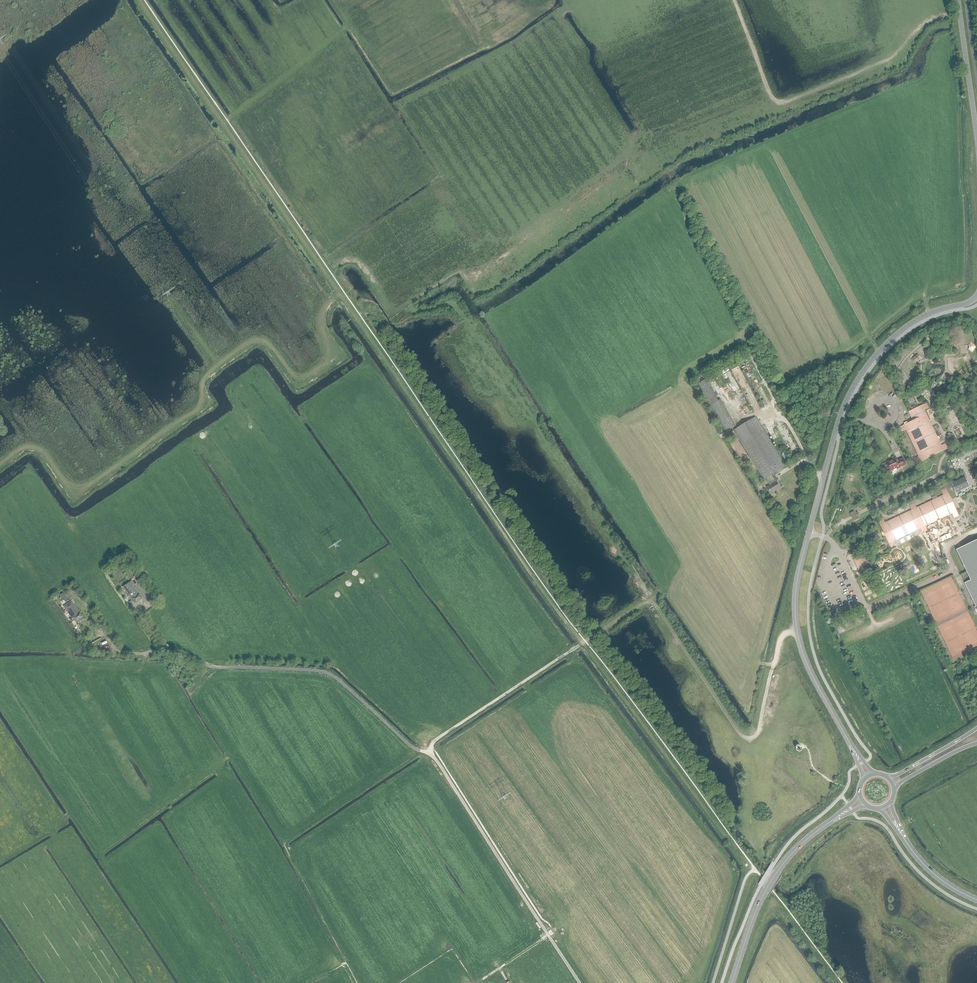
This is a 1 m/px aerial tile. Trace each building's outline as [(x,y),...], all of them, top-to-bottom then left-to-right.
[(918,357),(920,360),(922,358),(918,353),(911,359),(913,361),(918,357)] [(736,393),(740,391),(734,376),(730,377),(736,393)] [(698,383),(710,404),(725,430),(735,425),(720,399),(718,401),(705,378),(698,383)] [(914,458),(916,462),(949,449),(946,443),(941,445),(926,409),(929,407),(927,403),(908,410),(913,420),(900,426),(902,429),(906,428),(918,456),(914,458)] [(777,480),(773,473),(786,466),(755,417),(733,430),(764,479),(765,479),(769,485),(766,486),(771,494),(780,488),(776,481),(777,480)] [(898,461),(894,453),(893,453),(896,458),(884,463),(888,472),(900,466),(900,467),(906,465),(899,450),(899,451),(903,458),(898,461)] [(965,478),(952,484),(956,494),(970,488),(965,478)] [(916,507),(914,503),(911,504),(924,532),(927,530),(925,526),(952,513),(954,518),(959,516),(946,488),(941,490),(943,495),(916,507)] [(924,532),(911,504),(909,505),(911,510),(885,522),(883,518),(878,520),(891,548),(896,545),(893,541),(920,528),(922,533),(924,532)] [(855,511),(850,513),(851,515),(853,518),(854,520),(858,518),(857,516),(856,513),(855,511)] [(976,609),(976,540),(956,549),(970,580),(965,583),(976,609)] [(863,555),(854,560),(858,569),(867,564),(863,555)] [(130,602),(132,605),(134,604),(132,602),(134,601),(135,603),(142,599),(131,582),(123,587),(131,599),(132,601),(130,602)] [(74,620),(76,622),(83,617),(71,601),(64,606),(72,618),(70,619),(72,622),(74,620)]
